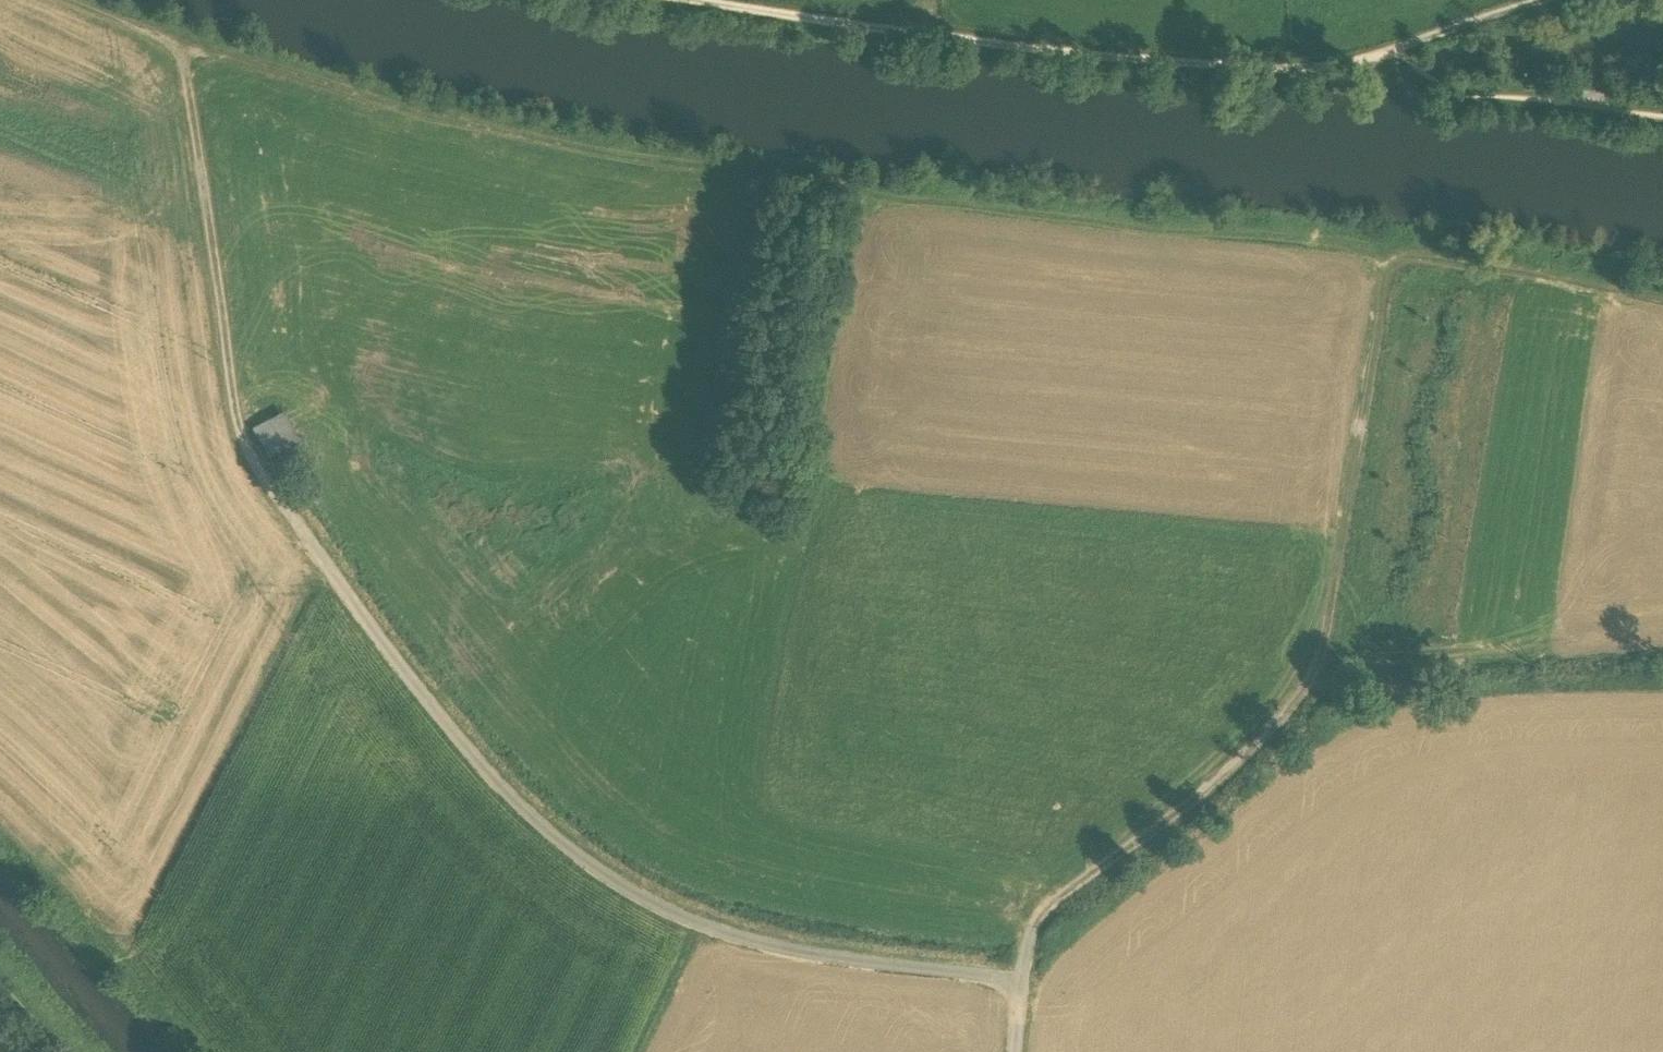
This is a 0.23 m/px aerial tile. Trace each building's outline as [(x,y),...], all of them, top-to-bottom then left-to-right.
[(285,412),(254,429),(270,459),(302,443),(285,412)]
